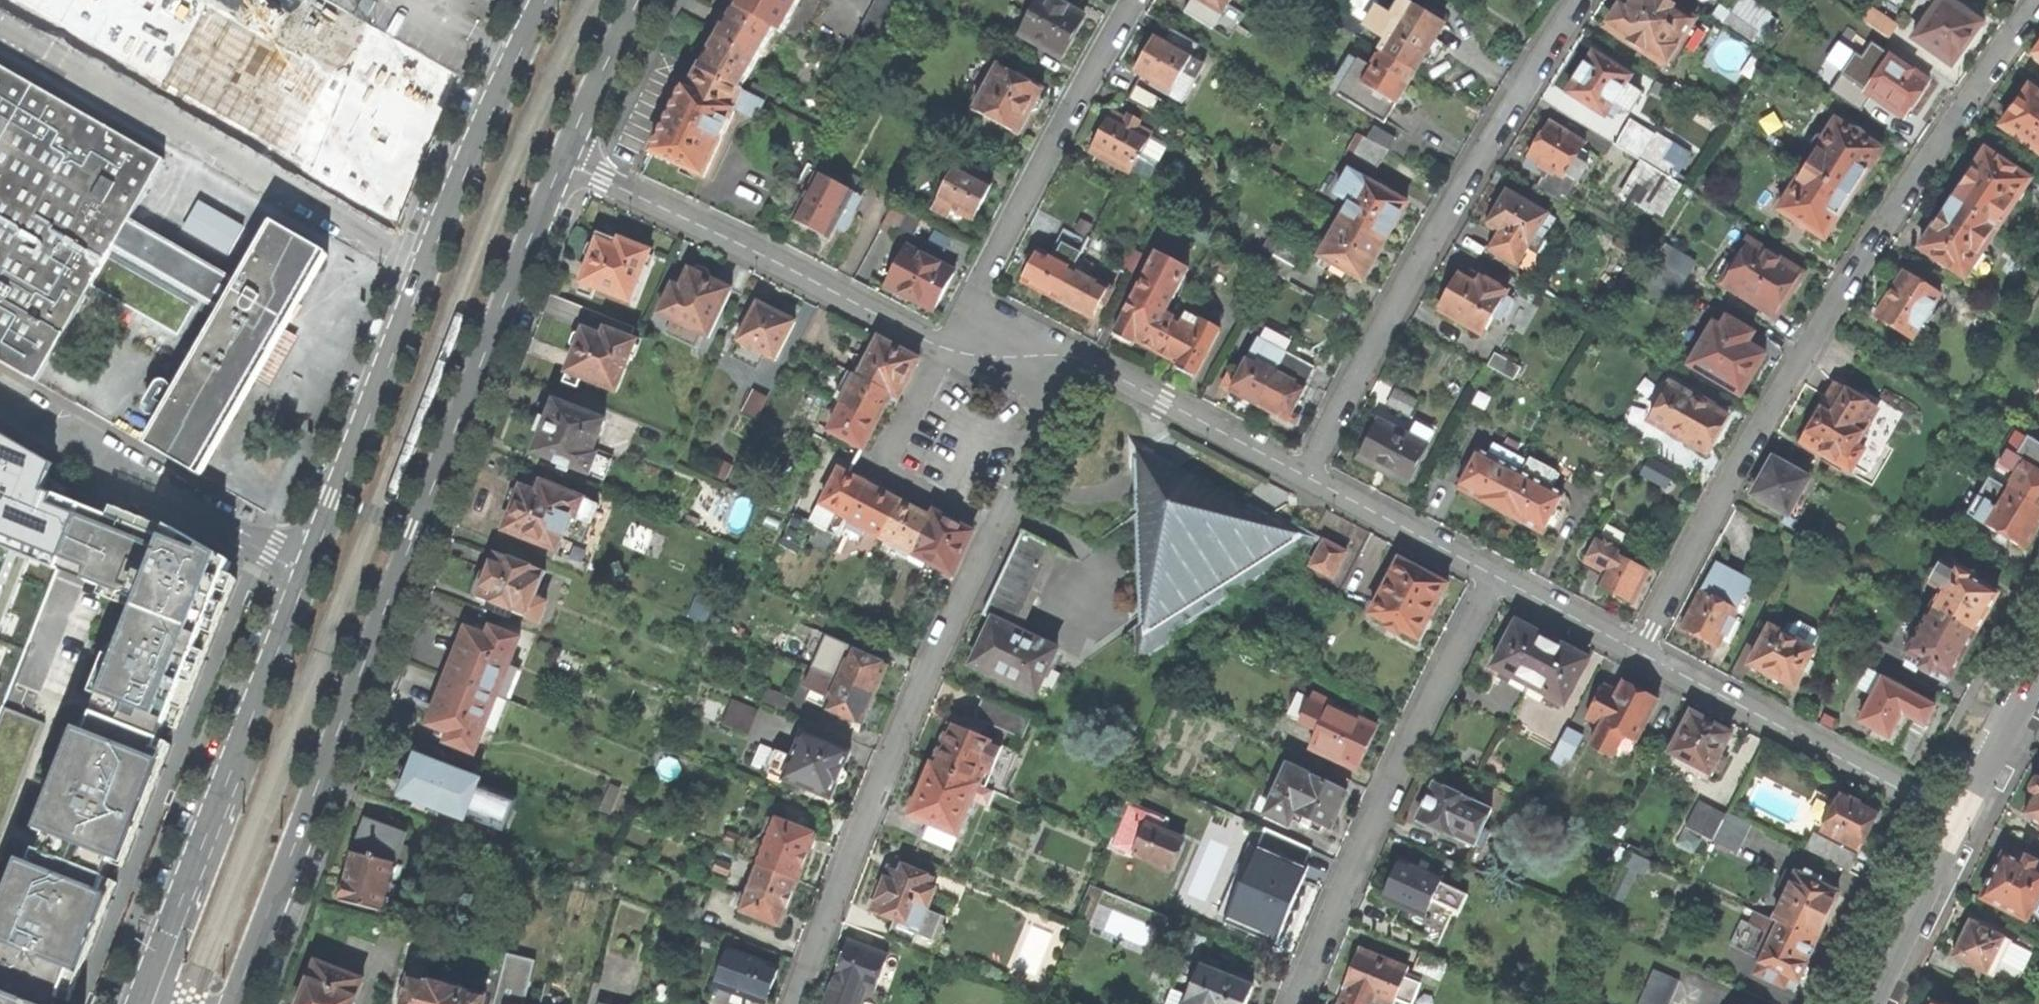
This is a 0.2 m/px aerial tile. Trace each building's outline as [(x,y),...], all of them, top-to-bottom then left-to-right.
[(166,10),(188,9),(187,0),(165,0),(166,10)] [(797,0),(737,0),(734,5),(773,27),(779,31),(797,0)] [(908,0),(878,0),(873,10),(896,23),(908,0)] [(1055,0),(1038,0),(1017,35),(1059,59),(1071,37),(1083,16),(1055,0)] [(1221,15),(1230,0),(1196,0),(1221,15)] [(1380,52),(1414,73),(1425,53),(1432,57),(1435,53),(1437,49),(1430,44),(1442,24),(1402,0),(1394,11),(1379,2),(1357,38),(1380,52)] [(1608,31),(1665,67),(1680,44),(1696,54),(1710,32),(1677,10),(1677,8),(1665,0),(1631,0),(1629,3),(1626,4),(1619,15),(1608,31)] [(1746,0),(1740,0),(1729,16),(1756,35),(1769,16),(1746,0)] [(1949,0),(1928,0),(1938,7),(1914,41),(1953,68),(1968,47),(1983,25),(1949,0)] [(738,89),(773,27),(734,5),(715,38),(697,69),(738,89)] [(1891,38),(1899,25),(1873,8),(1864,21),(1891,38)] [(880,53),(896,23),(873,10),(856,40),(880,53)] [(1191,57),(1198,46),(1170,30),(1163,42),(1155,38),(1143,59),(1135,73),(1152,82),(1185,100),(1204,63),(1191,57)] [(1930,83),(1873,44),(1855,68),(1865,75),(1856,88),(1905,119),(1918,101),(1930,83)] [(1360,83),(1395,104),(1401,95),(1414,73),(1380,52),(1370,67),(1360,83)] [(1630,114),(1641,97),(1626,87),(1631,79),(1594,54),(1580,75),(1567,95),(1605,120),(1615,105),(1630,114)] [(1827,82),(1834,72),(1814,58),(1806,68),(1827,82)] [(1360,83),(1370,67),(1358,60),(1338,93),(1384,121),(1395,104),(1360,83)] [(196,474),(268,347),(320,254),(270,225),(236,284),(127,221),(161,160),(0,67),(0,362),(34,382),(111,249),(221,312),(144,445),(196,474)] [(1040,91),(998,67),(974,110),(1017,135),(1025,121),(1030,113),(1034,112),(1037,110),(1041,104),(1041,97),(1039,94),(1040,91)] [(1774,74),(1765,68),(1756,82),(1764,87),(1774,74)] [(742,91),(738,89),(697,69),(688,87),(682,85),(670,109),(649,152),(703,177),(732,113),(734,104),(742,91)] [(1182,106),(1185,100),(1152,82),(1149,88),(1182,106)] [(750,84),(746,91),(765,101),(769,93),(750,84)] [(1669,94),(1658,86),(1650,98),(1662,104),(1669,94)] [(2038,154),(2038,94),(2031,88),(2017,108),(2003,127),(2038,154)] [(1160,120),(1166,107),(1133,90),(1127,101),(1135,106),(1160,120)] [(1154,131),(1160,120),(1135,106),(1125,123),(1112,116),(1101,135),(1090,154),(1101,162),(1106,162),(1147,185),(1166,151),(1152,143),(1157,133),(1154,131)] [(1852,132),(1837,122),(1828,137),(1822,137),(1814,147),(1817,154),(1806,170),(1853,200),(1870,175),(1885,152),(1865,139),(1862,135),(1857,132),(1852,132)] [(1534,189),(1562,206),(1591,159),(1580,152),(1584,145),(1550,123),(1534,147),(1527,158),(1539,165),(1534,173),(1542,178),(1534,189)] [(1630,123),(1616,146),(1645,164),(1675,184),(1680,176),(1670,169),(1680,153),(1630,123)] [(1374,125),(1366,137),(1387,151),(1395,138),(1374,125)] [(1375,171),(1387,151),(1363,136),(1350,156),(1375,171)] [(2032,180),(1987,151),(1970,177),(1953,200),(1999,231),(2032,180)] [(1840,222),(1853,200),(1806,170),(1791,161),(1780,178),(1795,187),(1780,210),(1797,221),(1798,224),(1803,228),(1807,228),(1828,241),(1840,222)] [(1685,190),(1675,184),(1645,164),(1622,201),(1663,227),(1685,190)] [(993,184),(955,165),(931,211),(963,227),(967,219),(972,222),(981,205),(993,184)] [(849,222),(862,197),(806,167),(792,192),(803,198),(791,220),(811,230),(827,239),(838,216),(849,222)] [(1352,201),(1343,219),(1384,243),(1397,220),(1406,204),(1365,180),(1348,172),(1336,194),(1352,201)] [(1486,247),(1517,265),(1527,249),(1538,256),(1548,239),(1538,234),(1548,216),(1508,191),(1496,211),(1488,225),(1495,230),(1486,247)] [(1952,271),(1965,280),(1999,231),(1953,200),(1940,220),(1934,229),(1934,233),(1922,251),(1938,261),(1938,265),(1950,272),(1952,271)] [(1373,263),(1384,243),(1343,219),(1320,259),(1362,282),(1373,263)] [(1064,231),(1050,256),(1054,258),(1057,255),(1072,262),(1072,268),(1073,269),(1083,250),(1088,243),(1064,231)] [(629,302),(649,251),(611,236),(607,242),(596,238),(594,241),(587,243),(585,247),(583,251),(583,256),(586,261),(579,280),(580,283),(577,292),(591,297),(594,288),(629,302)] [(1102,242),(1091,237),(1088,243),(1083,250),(1094,256),(1102,242)] [(1797,268),(1750,241),(1738,259),(1728,253),(1712,279),(1761,309),(1764,314),(1769,315),(1776,319),(1779,315),(1779,313),(1788,299),(1797,285),(1800,283),(1802,278),(1801,273),(1797,268)] [(1289,284),(1303,258),(1277,244),(1264,270),(1289,284)] [(1657,261),(1659,263),(1686,280),(1696,263),(1668,246),(1657,261)] [(1142,253),(1129,247),(1119,266),(1132,274),(1142,253)] [(953,273),(906,248),(885,287),(932,312),(943,291),(953,273)] [(1022,281),(1058,300),(1073,269),(1072,268),(1072,262),(1057,255),(1054,258),(1050,256),(1039,251),(1031,266),(1022,281)] [(1187,270),(1157,254),(1114,335),(1131,345),(1134,340),(1143,345),(1157,353),(1174,319),(1165,314),(1187,270)] [(1669,308),(1686,280),(1659,263),(1642,291),(1669,308)] [(708,337),(730,289),(711,281),(709,270),(703,268),(698,266),(688,270),(683,280),(676,277),(658,314),(708,337)] [(1095,280),(1095,275),(1081,268),(1076,271),(1073,269),(1058,300),(1080,312),(1092,318),(1100,304),(1108,288),(1108,287),(1095,280)] [(1476,282),(1460,273),(1451,289),(1439,310),(1482,336),(1493,318),(1503,323),(1514,302),(1504,297),(1507,292),(1480,276),(1476,282)] [(1942,296),(1905,273),(1890,296),(1877,318),(1925,350),(1936,333),(1924,325),(1942,296)] [(1115,291),(1108,288),(1100,304),(1106,307),(1115,291)] [(737,341),(774,360),(792,322),(787,320),(788,317),(778,312),(777,314),(768,310),(756,304),(737,341)] [(1180,322),(1174,319),(1157,353),(1170,360),(1178,364),(1175,369),(1194,379),(1219,331),(1201,321),(1200,324),(1184,316),(1180,322)] [(1753,334),(1728,318),(1721,329),(1716,325),(1691,366),(1741,396),(1753,375),(1765,355),(1747,344),(1753,334)] [(635,341),(597,327),(594,333),(583,329),(582,332),(574,332),(571,337),(568,344),(573,352),(565,370),(567,372),(563,382),(576,387),(580,378),(614,391),(635,341)] [(1236,380),(1230,391),(1243,398),(1259,407),(1286,355),(1290,348),(1263,335),(1249,356),(1236,380)] [(879,340),(858,378),(892,397),(898,400),(919,361),(897,349),(879,340)] [(1523,368),(1497,354),(1489,367),(1516,381),(1523,368)] [(1313,370),(1286,355),(1259,407),(1295,426),(1298,418),(1292,415),(1303,393),(1306,387),(1305,385),(1313,370)] [(840,403),(843,405),(877,423),(884,410),(892,397),(858,378),(855,376),(840,403)] [(1223,387),(1230,391),(1236,380),(1228,376),(1223,387)] [(747,411),(758,387),(746,382),(735,406),(747,411)] [(1878,408),(1837,384),(1819,415),(1801,443),(1850,471),(1853,467),(1867,475),(1877,458),(1856,444),(1878,408)] [(1729,418),(1671,386),(1651,422),(1671,434),(1671,437),(1679,442),(1683,441),(1708,455),(1719,435),(1729,418)] [(1408,416),(1416,402),(1396,391),(1388,405),(1408,416)] [(603,423),(555,404),(548,418),(544,417),(540,427),(536,435),(539,437),(534,454),(555,462),(556,465),(569,470),(571,468),(604,482),(612,462),(610,461),(612,455),(595,449),(603,423)] [(869,438),(877,423),(843,405),(829,431),(863,449),(869,438)] [(1424,447),(1431,434),(1415,426),(1408,439),(1378,423),(1357,460),(1380,472),(1406,486),(1425,449),(1424,447)] [(1140,650),(1312,539),(1173,466),(1127,434),(1130,468),(1138,489),(1138,514),(1144,517),(1145,605),(1153,618),(1140,624),(1140,650)] [(1475,500),(1501,513),(1531,459),(1536,449),(1509,434),(1495,460),(1479,452),(1458,490),(1475,500)] [(2035,439),(2022,459),(2027,462),(2008,491),(2038,510),(2038,442),(2035,439)] [(1542,536),(1563,497),(1547,488),(1556,472),(1531,459),(1501,513),(1522,524),(1542,536)] [(1754,496),(1790,516),(1811,480),(1775,460),(1765,476),(1754,496)] [(847,520),(851,522),(870,488),(853,478),(841,472),(812,525),(838,537),(847,520)] [(55,562),(78,502),(61,496),(61,494),(46,488),(14,475),(5,496),(0,494),(0,549),(9,553),(17,535),(24,540),(24,542),(27,545),(38,550),(36,554),(55,562)] [(1975,499),(1980,490),(1966,482),(1960,491),(1975,499)] [(597,507),(541,483),(537,494),(519,487),(511,491),(509,496),(508,501),(512,508),(503,532),(556,552),(569,517),(589,525),(597,507)] [(850,524),(881,540),(901,505),(884,496),(870,488),(851,522),(850,524)] [(2038,528),(2038,510),(2008,491),(1997,509),(1982,499),(1970,517),(2025,551),(2035,534),(2038,528)] [(105,510),(79,500),(78,502),(55,562),(50,573),(133,606),(38,846),(34,845),(0,931),(0,1003),(75,1003),(124,880),(113,876),(116,871),(126,875),(178,743),(168,739),(170,733),(181,737),(240,586),(106,508),(105,510)] [(909,554),(912,556),(931,522),(915,513),(901,505),(881,540),(899,549),(909,554)] [(962,558),(973,534),(935,513),(931,522),(912,556),(915,558),(924,562),(953,577),(962,558)] [(801,548),(812,525),(795,518),(784,540),(801,548)] [(862,538),(866,533),(850,524),(847,530),(862,538)] [(1627,536),(1606,525),(1585,565),(1604,575),(1598,587),(1633,606),(1644,584),(1649,573),(1629,562),(1632,556),(1620,550),(1627,536)] [(1023,534),(983,615),(993,620),(984,641),(972,666),(1036,697),(1039,690),(1051,696),(1061,675),(1049,669),(1057,652),(1019,633),(1058,552),(1023,534)] [(1333,579),(1346,555),(1324,543),(1312,567),(1333,579)] [(907,559),(909,554),(899,549),(896,554),(907,559)] [(543,574),(494,554),(487,573),(481,576),(477,585),(474,593),(479,600),(496,606),(497,609),(508,613),(509,611),(539,623),(545,606),(533,601),(543,574)] [(922,566),(924,562),(915,558),(913,561),(922,566)] [(1428,623),(1447,586),(1400,561),(1371,616),(1387,624),(1385,629),(1399,636),(1401,632),(1419,641),(1428,623)] [(1734,619),(1753,586),(1717,567),(1682,631),(1696,638),(1718,650),(1725,637),(1728,638),(1737,622),(1734,619)] [(1955,572),(1945,567),(1933,587),(1943,592),(1932,611),(1975,636),(1985,619),(1998,596),(1972,582),(1974,578),(1957,569),(1955,572)] [(1894,580),(1874,569),(1871,576),(1890,587),(1894,580)] [(619,588),(624,578),(614,574),(610,583),(619,588)] [(1964,658),(1975,636),(1932,611),(1908,654),(1910,655),(1924,663),(1919,671),(1918,672),(1933,679),(1937,671),(1952,680),(1964,658)] [(808,630),(830,640),(835,626),(814,617),(808,630)] [(1495,679),(1525,695),(1553,642),(1516,622),(1499,655),(1491,670),(1498,673),(1495,679)] [(518,640),(490,629),(487,637),(465,628),(455,653),(446,677),(496,697),(509,664),(518,640)] [(1793,690),(1813,653),(1772,630),(1751,667),(1770,678),(1793,690)] [(805,663),(812,645),(779,631),(771,649),(805,663)] [(1571,652),(1553,642),(1525,695),(1556,710),(1559,705),(1564,707),(1588,660),(1571,652)] [(851,650),(837,680),(873,696),(879,683),(886,667),(851,650)] [(1905,663),(1919,671),(1924,663),(1910,655),(1905,663)] [(519,668),(509,664),(496,697),(505,700),(519,668)] [(1913,721),(1926,728),(1935,710),(1870,674),(1861,689),(1875,696),(1860,724),(1874,732),(1869,741),(1877,745),(1895,755),(1896,752),(1913,721)] [(484,727),(496,697),(446,677),(438,697),(427,725),(448,733),(444,743),(473,753),(484,727)] [(873,696),(837,680),(832,693),(820,689),(814,703),(824,708),(824,710),(860,725),(867,710),(873,696)] [(1619,694),(1604,688),(1587,719),(1602,727),(1590,749),(1612,761),(1623,738),(1635,745),(1657,703),(1640,694),(1623,685),(1619,694)] [(1311,751),(1355,771),(1364,754),(1376,729),(1334,708),(1334,704),(1306,691),(1292,722),(1319,734),(1311,751)] [(493,730),(505,700),(496,697),(484,727),(493,730)] [(1031,720),(983,699),(976,716),(1024,738),(1031,720)] [(745,737),(756,712),(732,702),(722,728),(745,737)] [(1713,726),(1691,715),(1670,753),(1677,757),(1674,764),(1706,781),(1712,770),(1719,774),(1725,762),(1719,759),(1731,736),(1713,726)] [(1910,759),(1926,728),(1913,721),(1896,752),(1910,759)] [(1002,748),(949,725),(939,748),(932,766),(979,786),(985,773),(991,775),(1002,748)] [(44,743),(0,726),(0,853),(44,743)] [(1583,739),(1567,731),(1550,762),(1560,767),(1565,758),(1571,761),(1583,739)] [(767,776),(828,801),(835,786),(840,784),(842,780),(843,776),(840,772),(848,754),(802,735),(792,758),(776,752),(767,776)] [(771,750),(758,746),(751,764),(764,769),(771,750)] [(480,781),(416,757),(410,772),(403,770),(400,776),(399,780),(406,783),(401,797),(464,822),(480,781)] [(990,791),(979,786),(932,766),(920,796),(911,817),(929,825),(923,840),(953,851),(968,814),(975,816),(980,805),(984,807),(990,791)] [(1271,802),(1258,796),(1250,814),(1287,832),(1292,822),(1320,834),(1321,829),(1328,832),(1335,817),(1346,794),(1319,782),(1287,767),(1271,802)] [(1326,771),(1319,782),(1346,794),(1350,782),(1326,771)] [(2037,782),(2033,788),(2030,793),(2034,798),(2025,815),(2038,823),(2038,782),(2037,782)] [(1498,884),(1510,858),(1480,844),(1493,814),(1436,787),(1427,805),(1419,823),(1474,849),(1464,869),(1498,884)] [(1821,834),(1858,854),(1873,826),(1877,823),(1880,818),(1879,812),(1876,809),(1872,808),(1868,809),(1856,803),(1842,796),(1837,804),(1821,796),(1810,818),(1826,826),(1821,834)] [(1725,815),(1699,801),(1685,827),(1712,841),(1725,815)] [(1178,860),(1185,843),(1159,832),(1163,824),(1133,811),(1117,847),(1136,856),(1131,867),(1160,880),(1165,869),(1172,873),(1178,860)] [(1727,812),(1725,815),(1712,841),(1738,855),(1752,826),(1727,812)] [(763,833),(770,835),(775,821),(769,819),(763,833)] [(404,837),(365,821),(352,853),(396,864),(407,867),(413,852),(401,847),(404,837)] [(770,835),(757,867),(797,883),(805,862),(814,836),(775,821),(770,835)] [(1258,848),(1249,844),(1217,920),(1277,946),(1309,870),(1303,867),(1311,850),(1266,830),(1258,848)] [(722,843),(736,848),(740,839),(726,834),(722,843)] [(1858,857),(1814,835),(1805,851),(1850,873),(1858,857)] [(1630,853),(1620,848),(1611,867),(1621,872),(1624,866),(1629,855),(1630,853)] [(390,888),(396,864),(352,853),(346,873),(342,886),(338,886),(333,901),(383,914),(388,896),(393,896),(395,889),(390,888)] [(1647,865),(1629,855),(1624,866),(1635,872),(1642,875),(1647,865)] [(2004,857),(1994,877),(1982,901),(2038,928),(2038,868),(2038,865),(2019,856),(2016,863),(2004,857)] [(727,876),(730,868),(715,862),(711,870),(727,876)] [(1384,902),(1426,921),(1433,905),(1440,889),(1442,883),(1428,876),(1425,873),(1420,871),(1415,870),(1401,864),(1393,882),(1384,902)] [(1619,904),(1635,872),(1624,866),(1621,872),(1608,899),(1619,904)] [(740,914),(779,928),(786,910),(797,883),(757,867),(746,898),(740,912),(740,914)] [(933,880),(904,868),(901,874),(890,870),(882,891),(874,911),(894,920),(888,938),(912,948),(917,935),(935,943),(936,938),(938,934),(945,928),(942,920),(945,913),(939,909),(929,907),(935,888),(932,887),(933,880)] [(1780,888),(1788,892),(1796,875),(1788,872),(1780,888)] [(1809,881),(1796,875),(1788,892),(1774,922),(1817,942),(1826,924),(1838,896),(1820,886),(1823,878),(1812,874),(1809,881)] [(1450,895),(1440,889),(1433,905),(1443,910),(1450,895)] [(733,909),(740,912),(746,898),(739,895),(733,909)] [(1808,960),(1817,942),(1774,922),(1741,907),(1725,937),(1759,953),(1764,943),(1769,945),(1755,976),(1785,991),(1791,979),(1799,982),(1802,979),(1807,980),(1810,976),(1811,971),(1809,966),(1809,963),(1808,960)] [(1973,920),(1961,944),(1953,961),(1988,978),(1981,991),(2009,1003),(2010,1003),(2025,974),(2031,978),(2038,962),(2038,951),(2019,941),(2017,946),(1990,933),(1991,930),(1973,920)] [(887,957),(849,943),(841,963),(825,1003),(862,1003),(866,995),(873,996),(887,957)] [(1428,943),(1422,956),(1446,966),(1452,953),(1428,943)] [(779,969),(727,950),(715,987),(762,1003),(766,1003),(773,987),(779,969)] [(1341,1003),(1343,1003),(1371,1003),(1372,1002),(1377,1003),(1394,1003),(1395,1002),(1399,1003),(1412,1003),(1419,987),(1404,981),(1407,972),(1361,953),(1353,972),(1345,989),(1346,991),(1341,1003)] [(533,962),(507,955),(494,1003),(522,1003),(533,962)] [(1422,956),(1414,973),(1440,983),(1447,967),(1446,966),(1422,956)] [(1177,960),(1168,979),(1178,983),(1175,992),(1189,998),(1187,1003),(1246,1003),(1252,990),(1177,960)] [(315,964),(300,1003),(354,1003),(363,982),(315,964)] [(503,967),(491,964),(487,978),(499,981),(503,967)] [(1681,982),(1657,972),(1643,1003),(1671,1003),(1681,982)] [(1068,978),(1056,973),(1051,988),(1062,992),(1068,978)] [(408,978),(402,1003),(442,1003),(446,986),(431,981),(429,983),(408,978)] [(446,986),(442,1003),(483,1003),(484,997),(464,992),(462,990),(446,986)]
